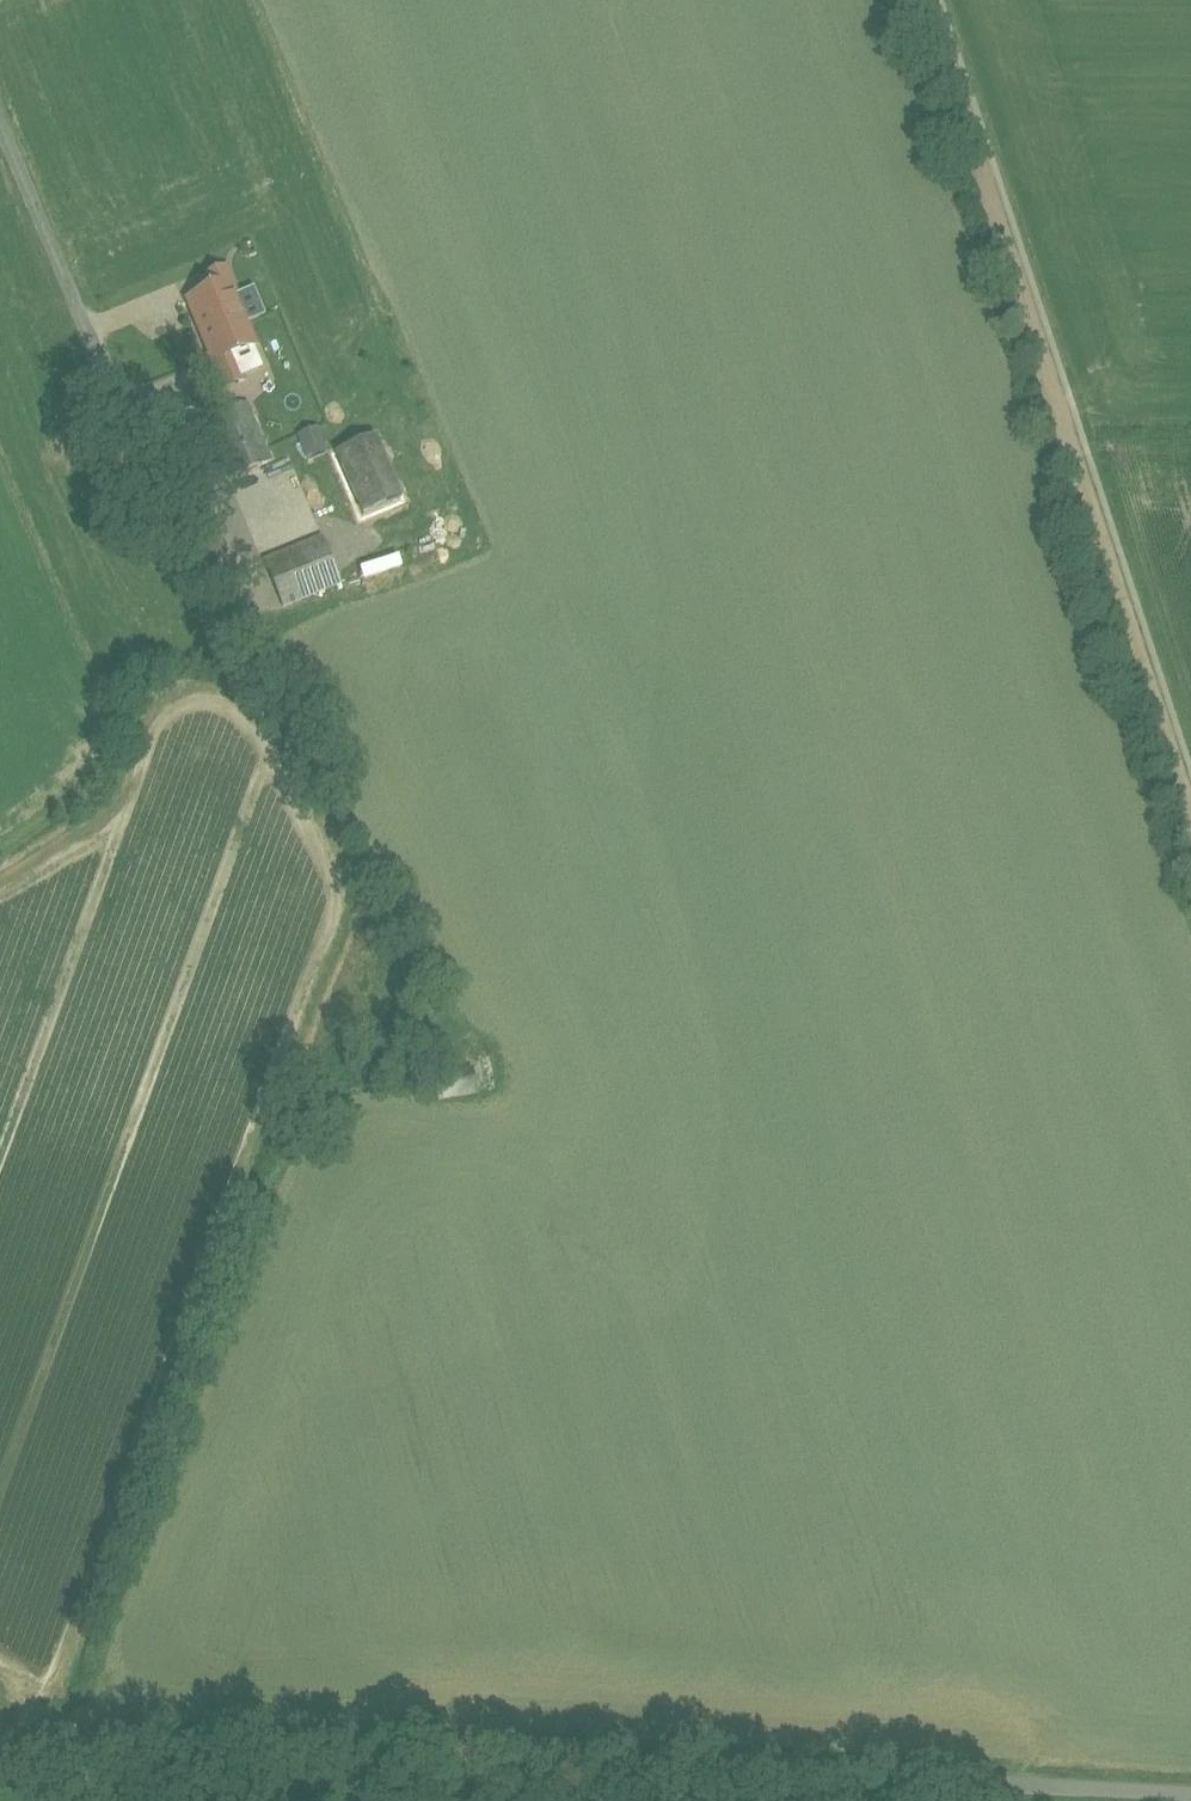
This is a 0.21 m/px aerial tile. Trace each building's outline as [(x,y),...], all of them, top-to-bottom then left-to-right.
[(211,289),(187,299),(210,355),(208,356),(222,389),(244,380),(242,375),(239,366),(236,367),(231,355),(253,346),(255,345),(235,296),(237,295),(226,268),(206,276),(211,289)] [(230,478),(271,460),(247,402),(206,419),(230,478)] [(307,460),(328,452),(319,426),(297,435),(307,460)] [(376,434),(330,454),(359,522),(406,501),(376,434)] [(252,490),(270,531),(285,525),(281,516),(306,505),(293,473),(252,490)] [(263,559),(283,608),(343,583),(323,534),(263,559)] [(471,1068),(433,1074),(438,1100),(476,1093),(471,1068)]
